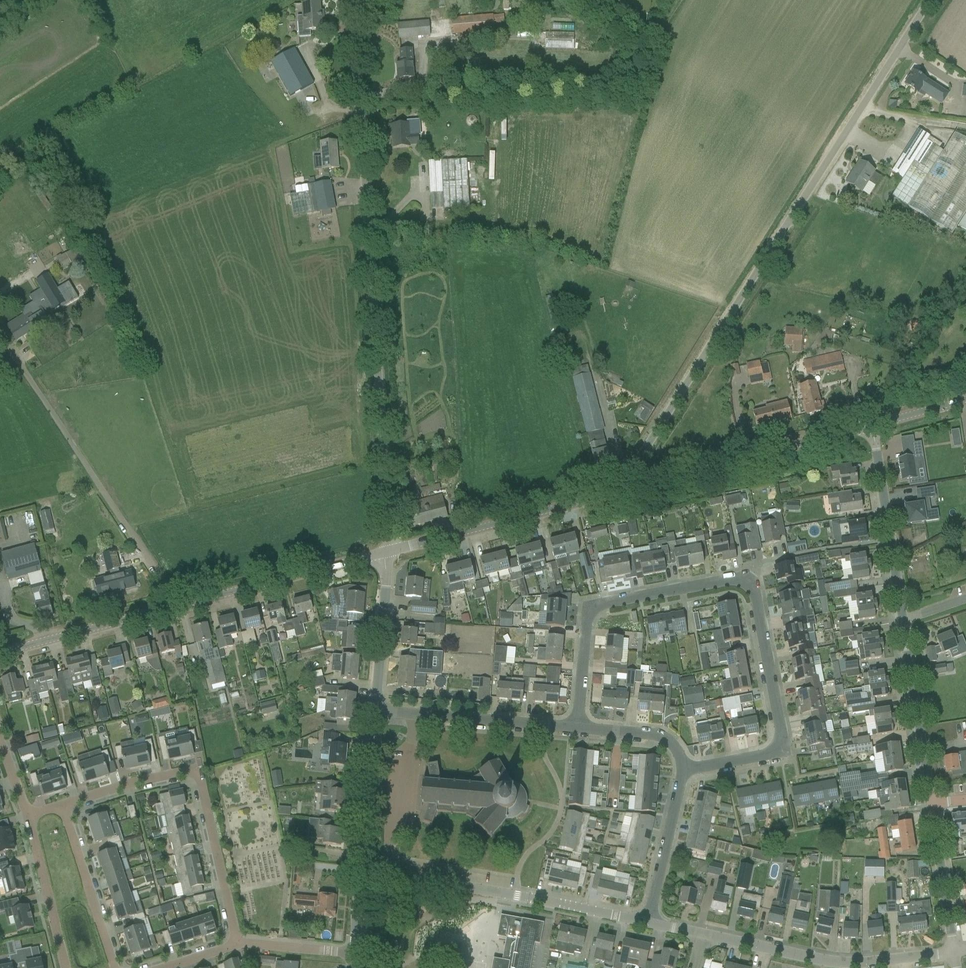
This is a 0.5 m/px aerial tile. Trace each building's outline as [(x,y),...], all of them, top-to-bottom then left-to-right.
[(310,31),(322,30),(320,3),(302,4),(303,16),(297,17),(299,38),(311,37),(310,31)] [(495,32),(494,24),(493,15),(452,18),(453,35),(495,32)] [(493,16),(494,24),(504,23),(503,15),(493,16)] [(429,22),(408,23),(398,24),(399,39),(430,37),(429,22)] [(547,32),(546,48),(574,48),(574,32),(547,32)] [(290,96),(313,84),(294,49),(271,62),(290,96)] [(415,78),(413,50),(401,51),(402,64),(398,64),(399,79),(415,78)] [(905,85),(919,94),(921,91),(926,94),(927,93),(935,98),(934,100),(942,105),(948,94),(913,72),(905,85)] [(897,102),(889,100),(888,108),(896,109),(897,102)] [(393,132),(394,148),(410,147),(410,145),(419,145),(418,135),(409,136),(408,124),(391,125),(391,132),(393,132)] [(955,134),(944,151),(939,149),(941,144),(930,137),(918,130),(917,131),(905,152),(891,172),(902,179),(891,197),(908,207),(952,235),(957,228),(965,234),(965,141),(955,134)] [(337,141),(320,143),(322,169),(339,168),(337,141)] [(470,209),(467,160),(428,162),(430,192),(431,211),(470,209)] [(876,172),(860,161),(855,169),(856,170),(853,174),(847,183),(846,182),(846,183),(862,193),(863,192),(869,196),(881,177),(875,173),(876,172)] [(335,209),(330,181),(308,185),(310,194),(297,196),(300,214),(313,212),(313,213),(335,209)] [(63,270),(81,260),(75,249),(66,254),(66,253),(61,256),(61,255),(56,258),(63,270)] [(41,289),(54,310),(61,306),(62,308),(79,298),(69,282),(58,289),(53,281),(41,289)] [(48,321),(43,312),(40,307),(8,327),(16,340),(48,321)] [(802,329),(786,328),(784,346),(792,347),(792,353),(801,354),(802,329)] [(840,352),(803,361),(805,369),(811,368),(812,374),(826,371),(826,372),(843,368),(840,352)] [(760,361),(746,365),(749,379),(763,376),(760,361)] [(603,430),(588,367),(572,371),(586,434),(588,434),(590,443),(590,444),(596,467),(611,463),(602,430),(603,430)] [(820,400),(815,382),(800,386),(807,415),(823,411),(822,409),(825,409),(822,399),(820,400)] [(766,409),(753,412),(757,427),(774,423),(774,424),(792,419),(787,400),(765,406),(766,409)] [(647,421),(655,407),(643,401),(635,414),(647,421)] [(636,427),(631,430),(634,436),(639,433),(636,427)] [(951,431),(953,439),(961,438),(959,430),(951,431)] [(899,459),(902,481),(909,480),(910,486),(918,485),(916,470),(922,469),(921,462),(923,461),(920,443),(902,446),(904,458),(899,459)] [(841,487),(858,485),(857,476),(853,477),(851,465),(830,468),(832,480),(840,479),(841,487)] [(779,485),(781,495),(791,493),(788,483),(779,485)] [(904,515),(905,523),(908,523),(908,524),(926,522),(924,512),(928,512),(926,499),(935,497),(934,488),(916,491),(919,504),(905,506),(906,514),(904,515)] [(841,514),(862,511),(860,496),(851,497),(850,491),(827,495),(829,505),(839,504),(841,514)] [(447,517),(442,495),(415,502),(417,509),(406,512),(410,527),(447,517)] [(736,505),(734,496),(725,497),(727,507),(736,505)] [(40,513),(44,532),(46,531),(54,529),(50,510),(40,513)] [(660,515),(660,514),(653,515),(654,522),(661,521),(660,515)] [(766,545),(780,542),(779,537),(785,535),(781,514),(769,517),(761,518),(762,524),(764,535),(766,545)] [(842,545),(858,543),(857,538),(866,536),(864,522),(848,524),(847,521),(832,523),(834,540),(836,540),(836,545),(842,544),(842,545)] [(754,545),(760,544),(756,524),(736,528),(741,554),(755,551),(754,545)] [(626,525),(617,526),(619,536),(627,534),(626,525)] [(723,561),(737,558),(730,526),(726,527),(724,530),(725,537),(711,540),(714,556),(722,554),(723,561)] [(588,539),(592,538),(593,540),(607,536),(605,527),(590,531),(591,532),(586,533),(588,539)] [(694,533),(696,544),(705,542),(705,541),(703,531),(694,533)] [(673,548),(677,570),(691,567),(687,549),(685,540),(675,542),(674,533),(665,535),(667,547),(668,549),(673,548)] [(562,538),(567,555),(579,552),(575,534),(574,535),(562,538)] [(558,569),(570,566),(567,555),(562,538),(550,541),(554,558),(555,563),(550,564),(552,571),(558,569)] [(527,547),(532,564),(534,572),(534,574),(546,571),(549,583),(555,582),(552,571),(550,564),(545,565),(544,561),(540,544),(539,544),(527,547)] [(649,548),(654,574),(665,572),(664,566),(666,564),(670,563),(667,549),(668,549),(667,547),(656,549),(655,544),(649,546),(649,548)] [(2,554),(9,581),(42,572),(35,545),(2,554)] [(806,545),(790,547),(788,547),(789,554),(791,553),(798,552),(807,551),(806,545)] [(687,549),(691,567),(704,565),(700,546),(687,549)] [(534,574),(534,572),(532,564),(527,547),(516,550),(515,550),(520,572),(515,573),(517,580),(518,585),(525,584),(523,577),(534,574)] [(632,555),(635,570),(640,569),(642,570),(643,576),(642,576),(654,574),(649,548),(643,549),(644,552),(632,554),(632,555)] [(841,560),(840,551),(827,553),(829,560),(837,559),(838,561),(841,560)] [(120,568),(116,552),(103,555),(107,571),(109,571),(111,576),(95,580),(95,582),(94,583),(96,589),(97,588),(99,596),(135,587),(131,571),(120,574),(118,568),(120,568)] [(597,562),(601,584),(612,582),(611,579),(618,577),(615,559),(614,559),(613,552),(598,554),(600,561),(597,562)] [(497,573),(509,570),(505,553),(493,556),(497,573)] [(594,580),(587,553),(578,556),(585,582),(594,580)] [(796,558),(797,565),(809,563),(819,561),(818,554),(796,558)] [(615,559),(618,577),(625,576),(626,580),(636,578),(635,570),(632,555),(627,557),(627,556),(615,559)] [(850,562),(851,569),(871,566),(870,561),(866,562),(865,555),(845,558),(845,563),(850,562)] [(484,576),(497,573),(493,556),(482,559),(481,559),(480,559),(484,576)] [(458,565),(462,582),(475,579),(471,562),(470,562),(458,565)] [(787,579),(788,583),(803,580),(801,570),(794,572),(793,564),(775,567),(777,581),(787,579)] [(462,582),(458,565),(447,568),(445,568),(450,585),(455,584),(457,592),(464,590),(462,582)] [(848,582),(869,579),(868,572),(871,571),(871,566),(851,569),(852,577),(848,577),(848,582)] [(421,602),(423,581),(408,579),(406,597),(412,598),(412,602),(421,602)] [(484,593),(490,592),(487,580),(481,582),(482,589),(483,589),(484,593)] [(819,593),(825,592),(824,586),(823,581),(817,582),(819,593)] [(35,604),(39,619),(53,615),(45,583),(31,587),(33,595),(39,593),(42,603),(35,604)] [(834,593),(846,591),(845,583),(824,586),(825,592),(825,594),(834,592),(834,593)] [(778,602),(779,606),(809,600),(800,601),(799,592),(802,591),(800,585),(788,587),(779,589),(780,595),(781,601),(778,602)] [(332,620),(337,620),(357,622),(357,615),(363,615),(363,614),(364,596),(364,595),(365,588),(349,586),(349,587),(345,589),(344,588),(328,592),(332,607),(333,607),(332,620)] [(835,600),(847,598),(846,591),(834,593),(835,600)] [(857,609),(877,606),(876,601),(873,601),(871,594),(851,597),(851,602),(856,602),(857,609)] [(562,595),(542,597),(541,600),(540,613),(565,615),(566,603),(566,602),(561,602),(562,595)] [(308,626),(307,623),(305,613),(313,611),(309,597),(293,601),(297,615),(298,619),(292,620),(294,631),(295,631),(296,637),(306,635),(304,630),(306,630),(305,627),(308,626)] [(811,610),(809,600),(779,606),(779,609),(782,609),(784,616),(793,614),(794,620),(807,617),(814,616),(813,609),(811,610)] [(437,604),(421,602),(412,602),(410,613),(435,616),(437,604)] [(719,618),(737,615),(734,602),(717,606),(719,618)] [(292,620),(285,622),(284,618),(285,618),(281,605),(266,608),(270,622),(277,620),(279,626),(283,625),(285,633),(294,631),(292,620)] [(858,616),(853,617),(854,622),(875,619),(874,611),(878,611),(877,606),(857,609),(858,616)] [(261,626),(257,611),(242,614),(247,632),(241,634),(244,645),(257,642),(253,628),(261,626)] [(671,614),(674,633),(680,632),(681,634),(687,633),(683,612),(671,615),(671,614)] [(564,628),(565,615),(540,613),(539,613),(538,626),(536,626),(534,625),(534,630),(535,630),(547,631),(547,626),(564,628)] [(470,622),(468,614),(461,616),(463,624),(470,622)] [(674,633),(671,614),(670,614),(671,615),(659,617),(659,616),(662,636),(668,634),(669,637),(675,635),(674,633)] [(714,632),(739,628),(737,615),(719,618),(721,630),(714,632)] [(662,636),(659,616),(659,617),(647,619),(650,640),(662,638),(662,636)] [(784,635),(785,639),(807,634),(814,633),(813,626),(816,625),(814,616),(807,617),(794,620),(795,626),(786,627),(787,634),(784,635)] [(238,634),(233,617),(219,620),(222,635),(217,636),(220,650),(219,651),(221,658),(225,657),(223,649),(233,647),(230,636),(238,634)] [(357,622),(337,620),(336,633),(343,633),(341,649),(360,650),(361,629),(347,628),(347,621),(357,622)] [(838,624),(840,632),(852,630),(851,622),(847,623),(838,624)] [(211,640),(207,624),(193,628),(197,644),(203,642),(205,652),(213,650),(211,640)] [(445,625),(436,624),(435,636),(445,637),(445,631),(451,632),(452,626),(445,625)] [(717,651),(731,648),(729,642),(741,640),(739,628),(714,632),(715,637),(722,636),(724,643),(716,645),(717,651)] [(417,630),(403,629),(402,645),(415,646),(415,645),(424,646),(425,639),(416,638),(417,630)] [(278,644),(275,630),(267,632),(275,664),(282,662),(278,644)] [(841,639),(848,638),(853,637),(852,630),(840,632),(841,639)] [(929,663),(937,661),(936,656),(942,653),(942,654),(949,651),(952,659),(961,656),(965,653),(959,637),(954,639),(952,634),(951,632),(936,638),(939,646),(936,647),(935,647),(934,647),(926,648),(929,663)] [(182,653),(179,641),(173,643),(171,633),(157,637),(162,654),(175,651),(176,655),(182,653)] [(799,647),(800,653),(813,650),(812,644),(816,643),(814,633),(807,634),(785,639),(785,642),(789,642),(790,649),(799,647)] [(878,634),(857,637),(859,649),(863,648),(883,645),(882,640),(879,641),(878,634)] [(562,651),(563,638),(548,637),(547,649),(562,651)] [(607,637),(606,650),(621,651),(628,651),(628,640),(623,639),(623,638),(607,637)] [(151,652),(148,639),(134,643),(139,660),(146,658),(147,662),(159,659),(157,650),(151,652)] [(282,646),(285,656),(294,653),(291,644),(282,646)] [(124,664),(130,662),(126,645),(117,647),(118,650),(107,653),(108,659),(101,661),(105,678),(113,676),(112,671),(125,667),(124,664)] [(861,661),(881,658),(880,651),(884,650),(883,645),(863,648),(859,649),(858,649),(857,651),(858,656),(860,656),(861,661)] [(494,663),(500,663),(506,664),(507,648),(495,647),(494,663)] [(731,648),(717,651),(718,659),(719,663),(727,662),(728,668),(746,665),(744,652),(732,654),(731,648)] [(561,663),(562,651),(547,649),(546,662),(561,663)] [(621,651),(606,650),(605,668),(617,670),(627,670),(627,663),(621,663),(621,651)] [(790,668),(791,671),(813,667),(811,657),(814,657),(813,650),(800,653),(801,659),(792,660),(793,667),(790,668)] [(91,669),(88,657),(87,654),(77,657),(83,683),(91,681),(93,688),(102,686),(97,667),(91,669)] [(359,657),(344,656),(335,655),(333,655),(331,672),(342,673),(342,678),(357,680),(359,657)] [(435,673),(448,674),(449,655),(436,655),(435,673)] [(71,680),(65,682),(68,696),(75,694),(73,685),(83,683),(77,657),(66,660),(71,680)] [(401,658),(400,673),(414,674),(414,673),(415,667),(422,668),(422,661),(415,660),(415,659),(401,658)] [(204,663),(210,686),(212,686),(213,690),(226,687),(225,683),(226,682),(220,659),(204,663)] [(857,662),(845,664),(847,671),(858,669),(857,662)] [(65,682),(58,684),(53,663),(42,666),(47,684),(53,683),(55,690),(59,689),(62,703),(70,701),(68,696),(65,682)] [(657,665),(656,673),(666,674),(667,666),(657,665)] [(746,665),(728,668),(731,680),(748,677),(746,665)] [(932,676),(946,673),(945,665),(930,668),(932,676)] [(41,704),(39,695),(49,692),(49,691),(47,684),(42,666),(31,669),(36,687),(37,690),(30,692),(34,706),(41,704)] [(532,702),(545,703),(547,680),(535,679),(536,666),(530,666),(529,679),(528,692),(533,693),(532,702)] [(561,669),(551,668),(548,667),(547,680),(545,703),(558,704),(561,669)] [(805,680),(806,686),(819,683),(818,677),(815,677),(813,667),(791,671),(792,675),(795,674),(796,681),(805,680)] [(605,668),(604,676),(617,677),(617,674),(617,670),(605,668)] [(847,671),(848,679),(860,677),(858,669),(847,671)] [(635,671),(627,670),(617,670),(617,674),(627,675),(626,687),(634,688),(634,683),(635,671)] [(634,683),(642,684),(643,672),(635,671),(634,683)] [(861,688),(889,684),(888,679),(885,679),(884,672),(863,675),(865,687),(861,688)] [(426,674),(414,673),(414,674),(400,673),(399,687),(413,688),(425,689),(426,674)] [(656,673),(653,673),(653,677),(664,678),(663,686),(671,686),(672,674),(666,674),(656,673)] [(15,675),(2,678),(7,697),(8,697),(9,703),(22,700),(20,693),(25,692),(22,680),(16,681),(15,675)] [(601,708),(614,709),(615,694),(617,677),(604,676),(604,686),(603,693),(601,708)] [(322,686),(325,686),(323,677),(312,679),(315,688),(322,686)] [(748,677),(731,680),(733,693),(751,690),(748,677)] [(681,690),(688,688),(688,686),(686,678),(679,680),(681,690)] [(489,701),(490,679),(481,679),(479,700),(489,701)] [(497,699),(509,700),(511,679),(506,679),(506,684),(498,684),(497,699)] [(522,701),(523,692),(524,680),(512,679),(511,679),(509,700),(522,701)] [(820,690),(819,683),(806,686),(807,691),(798,693),(800,700),(796,701),(797,704),(819,700),(817,690),(820,690)] [(890,688),(889,684),(861,688),(863,694),(863,693),(866,695),(867,700),(887,696),(887,692),(890,691),(889,688),(890,688)] [(835,686),(836,695),(844,695),(842,685),(835,686)] [(337,687),(325,686),(322,686),(322,693),(337,694),(337,687)] [(650,712),(652,690),(640,689),(640,696),(639,696),(637,711),(650,712)] [(685,706),(695,705),(692,689),(682,691),(685,706)] [(664,698),(662,698),(663,691),(652,690),(650,712),(663,714),(664,698)] [(356,695),(338,694),(338,698),(326,697),(325,711),(326,711),(327,705),(330,706),(354,708),(356,695)] [(628,695),(615,694),(614,709),(627,710),(628,695)] [(852,708),(864,706),(863,700),(862,701),(861,694),(845,696),(847,709),(852,708)] [(740,705),(743,704),(753,702),(752,695),(739,697),(740,701),(740,705)] [(593,697),(592,697),(591,704),(601,705),(601,698),(599,698),(593,697)] [(740,705),(740,701),(739,697),(727,699),(721,700),(723,712),(741,709),(740,705)] [(159,700),(161,708),(169,706),(167,698),(159,700)] [(135,712),(136,711),(142,707),(143,706),(139,700),(131,706),(135,712)] [(723,712),(722,707),(721,700),(704,703),(705,708),(706,708),(716,706),(718,713),(723,712)] [(812,718),(825,716),(824,710),(821,710),(819,700),(797,704),(798,708),(801,707),(802,714),(811,712),(812,718)] [(275,701),(260,704),(263,715),(277,712),(275,701)] [(686,719),(694,717),(693,710),(705,708),(704,703),(684,707),(686,719)] [(337,719),(337,725),(337,726),(351,727),(351,720),(353,721),(354,708),(330,706),(327,705),(326,711),(325,711),(325,712),(330,712),(330,717),(332,719),(337,719)] [(101,720),(107,718),(108,718),(105,707),(97,709),(100,720),(101,720)] [(890,716),(889,709),(868,712),(869,717),(874,716),(875,724),(895,721),(894,716),(890,716)] [(158,717),(157,711),(150,712),(152,719),(158,717)] [(742,713),(746,736),(759,734),(755,711),(742,713)] [(742,713),(737,714),(738,722),(731,723),(734,739),(746,736),(742,713)] [(846,714),(839,715),(842,729),(849,728),(846,714)] [(803,737),(825,733),(823,723),(827,722),(826,716),(825,716),(812,718),(814,724),(805,726),(806,733),(803,734),(803,737)] [(711,743),(724,740),(721,725),(720,718),(708,721),(708,727),(709,727),(711,743)] [(872,737),(893,733),(892,726),(896,725),(895,721),(875,724),(876,731),(872,732),(872,737)] [(699,745),(711,743),(709,727),(708,727),(696,730),(699,745)] [(42,731),(44,740),(51,738),(49,729),(42,731)] [(841,730),(843,741),(851,740),(849,729),(841,730)] [(190,737),(178,739),(182,760),(190,758),(190,757),(194,756),(191,744),(198,743),(195,730),(189,732),(190,737)] [(818,751),(830,749),(831,749),(830,742),(827,743),(825,733),(803,737),(804,741),(807,740),(808,747),(810,747),(811,753),(818,751)] [(323,748),(323,750),(322,750),(320,761),(322,762),(322,766),(329,766),(329,765),(345,767),(347,746),(338,745),(339,736),(324,734),(323,748)] [(39,735),(32,736),(34,743),(40,741),(39,735)] [(174,762),(182,760),(178,739),(166,742),(165,737),(159,738),(161,751),(167,749),(170,761),(174,760),(174,762)] [(856,739),(857,745),(870,743),(869,737),(856,739)] [(49,742),(51,748),(60,745),(58,739),(49,742)] [(134,749),(139,769),(147,768),(147,766),(151,765),(148,754),(154,752),(152,740),(145,741),(146,746),(134,749)] [(872,743),(870,743),(857,745),(855,746),(855,745),(847,746),(848,755),(856,754),(856,753),(873,750),(872,743)] [(34,758),(40,756),(37,744),(19,750),(21,758),(33,754),(34,758)] [(877,754),(874,755),(875,762),(901,758),(898,744),(881,747),(876,748),(877,754)] [(131,771),(139,769),(134,749),(123,752),(121,747),(115,748),(118,760),(124,759),(126,771),(130,770),(131,771)] [(594,752),(573,750),(572,764),(593,766),(594,752)] [(103,758),(91,761),(98,781),(106,779),(105,777),(109,776),(105,765),(111,763),(108,751),(101,753),(103,758)] [(965,752),(956,753),(957,756),(944,758),(946,773),(959,771),(959,770),(965,769),(965,756),(965,752)] [(638,770),(658,771),(659,757),(639,756),(638,770)] [(874,762),(875,773),(876,772),(877,775),(903,771),(901,758),(875,762),(874,762)] [(90,784),(98,781),(91,761),(80,765),(78,760),(72,762),(76,774),(82,772),(86,784),(89,783),(90,784)] [(511,783),(510,783),(498,763),(499,763),(498,761),(480,772),(481,774),(476,777),(475,777),(474,778),(472,778),(471,778),(469,778),(469,780),(456,779),(456,777),(454,777),(454,779),(440,777),(437,764),(427,765),(429,777),(429,781),(425,781),(425,780),(423,780),(421,807),(422,807),(422,806),(427,806),(427,810),(422,822),(432,825),(437,812),(451,813),(451,815),(453,815),(453,813),(464,814),(464,816),(466,816),(467,816),(469,817),(470,817),(471,818),(472,819),(476,823),(475,824),(491,838),(492,837),(492,836),(506,819),(508,819),(509,819),(511,819),(512,818),(514,818),(515,817),(519,815),(522,813),(524,814),(526,811),(528,808),(525,807),(526,804),(526,801),(526,799),(526,797),(525,796),(525,794),(524,793),(523,791),(522,790),(521,789),(520,787),(519,786),(517,786),(516,785),(514,784),(513,784),(511,783)] [(49,775),(55,795),(64,792),(63,791),(67,790),(63,778),(69,776),(65,764),(59,766),(61,771),(49,775)] [(572,764),(571,778),(592,780),(593,766),(572,764)] [(636,783),(657,785),(658,771),(638,770),(636,783)] [(878,780),(877,775),(876,772),(875,773),(860,775),(857,773),(847,774),(839,776),(841,785),(878,780)] [(47,797),(55,795),(49,775),(38,779),(36,774),(30,776),(34,788),(40,786),(43,797),(47,796),(47,797)] [(283,786),(282,778),(272,780),(273,788),(283,786)] [(571,778),(570,792),(591,793),(592,780),(571,778)] [(858,791),(879,788),(878,780),(841,785),(843,800),(851,799),(850,792),(858,791)] [(341,784),(323,782),(316,781),(315,794),(321,794),(320,810),(335,812),(336,808),(344,809),(346,792),(340,791),(341,784)] [(835,781),(820,784),(824,802),(838,799),(835,781)] [(906,795),(904,781),(887,784),(881,785),(882,790),(876,791),(877,799),(880,799),(889,797),(906,795)] [(635,797),(656,799),(657,785),(636,783),(635,797)] [(765,786),(768,804),(783,802),(779,783),(765,786)] [(820,784),(806,787),(809,805),(824,802),(820,784)] [(751,789),(754,807),(768,804),(765,786),(751,789)] [(795,807),(809,805),(806,787),(792,789),(795,807)] [(751,789),(736,791),(740,810),(754,807),(751,789)] [(165,816),(185,811),(184,806),(186,805),(183,791),(169,794),(159,796),(160,804),(163,804),(165,816)] [(569,806),(590,807),(591,793),(570,792),(569,806)] [(695,806),(713,810),(717,796),(699,792),(695,806)] [(892,811),(909,808),(906,795),(889,797),(880,799),(881,803),(883,806),(885,806),(886,812),(892,811)] [(656,799),(635,797),(634,811),(655,813),(656,799)] [(721,804),(720,806),(719,811),(730,813),(732,806),(721,804)] [(135,818),(132,806),(126,808),(129,820),(135,818)] [(279,806),(278,814),(290,815),(291,807),(279,806)] [(692,820),(710,824),(713,810),(695,806),(692,820)] [(865,821),(881,818),(880,809),(863,812),(865,821)] [(168,836),(192,831),(189,817),(186,817),(185,811),(165,816),(168,828),(166,828),(168,836)] [(569,812),(566,824),(587,829),(589,821),(596,823),(597,819),(590,817),(590,815),(581,813),(581,815),(570,813),(570,812),(569,812)] [(766,820),(765,812),(756,814),(757,821),(766,820)] [(88,826),(91,833),(110,826),(106,813),(98,816),(97,813),(90,816),(91,819),(88,820),(90,825),(88,826)] [(641,817),(642,815),(633,814),(625,813),(624,817),(631,819),(629,826),(651,831),(654,818),(653,818),(653,819),(641,817)] [(951,815),(953,831),(959,831),(960,839),(965,838),(965,818),(965,813),(951,815)] [(898,815),(881,818),(887,817),(888,825),(891,825),(893,839),(900,838),(913,836),(911,821),(899,823),(898,815)] [(323,844),(341,846),(342,829),(330,828),(330,821),(318,820),(317,831),(308,830),(308,838),(324,840),(323,844)] [(707,838),(710,824),(692,820),(689,834),(707,838)] [(566,824),(563,836),(584,841),(592,843),(592,839),(585,837),(587,829),(566,824)] [(113,838),(110,826),(91,833),(93,840),(94,839),(96,844),(107,840),(109,846),(119,843),(117,836),(113,838)] [(648,843),(651,831),(629,826),(627,835),(621,833),(620,837),(648,843)] [(740,828),(742,836),(750,835),(748,826),(740,828)] [(877,829),(878,840),(887,839),(886,828),(877,829)] [(14,843),(12,835),(11,835),(10,829),(0,831),(0,854),(15,850),(13,843),(14,843)] [(172,844),(174,856),(194,852),(193,846),(195,845),(192,831),(168,836),(170,844),(172,844)] [(294,842),(294,835),(286,834),(285,841),(294,842)] [(704,853),(707,838),(689,834),(686,849),(704,853)] [(583,849),(584,841),(563,836),(561,849),(562,848),(573,851),(572,853),(581,855),(582,853),(589,854),(590,851),(583,849)] [(902,853),(915,851),(913,836),(900,838),(901,846),(894,847),(895,853),(902,852),(902,853)] [(624,850),(645,855),(648,843),(620,837),(619,840),(626,842),(624,850)] [(740,839),(734,838),(733,844),(739,845),(739,846),(742,847),(740,839)] [(879,859),(890,859),(887,839),(878,840),(880,853),(878,853),(879,859)] [(101,868),(102,868),(119,862),(127,860),(123,848),(121,848),(119,843),(109,846),(111,852),(98,856),(101,868)] [(642,868),(645,855),(624,850),(622,858),(615,856),(615,860),(622,862),(621,864),(630,866),(631,864),(642,867),(642,868)] [(754,850),(752,859),(770,864),(772,855),(754,850)] [(150,854),(151,861),(159,859),(157,852),(150,854)] [(175,869),(177,877),(201,871),(198,857),(195,857),(194,852),(174,856),(177,868),(175,869)] [(593,864),(597,865),(599,866),(601,857),(595,856),(593,864)] [(554,861),(547,860),(543,878),(544,878),(549,879),(549,881),(548,883),(553,884),(562,886),(567,867),(553,864),(554,861)] [(885,862),(866,861),(865,877),(884,878),(885,862)] [(23,882),(21,876),(19,867),(10,870),(8,862),(0,864),(0,880),(4,879),(7,895),(25,891),(23,882)] [(102,868),(106,878),(122,873),(119,862),(102,868)] [(908,879),(919,878),(917,862),(906,863),(908,879)] [(699,863),(697,872),(706,874),(708,865),(699,863)] [(720,877),(723,866),(710,863),(707,874),(720,877)] [(740,864),(735,888),(748,891),(753,867),(740,864)] [(582,887),(583,887),(587,869),(581,867),(580,870),(567,867),(562,886),(572,889),(572,886),(577,887),(577,885),(583,886),(582,887)] [(151,874),(150,868),(143,870),(145,876),(151,874)] [(302,869),(294,868),(293,885),(300,886),(302,869)] [(109,888),(125,883),(126,883),(133,880),(130,870),(122,873),(106,878),(109,888)] [(601,895),(611,897),(615,878),(602,875),(602,872),(596,870),(592,889),(598,890),(597,892),(602,893),(601,895)] [(204,886),(201,871),(177,877),(179,884),(181,884),(184,897),(190,895),(203,892),(202,886),(204,886)] [(147,884),(153,882),(152,875),(145,877),(147,884)] [(768,923),(782,926),(785,912),(784,912),(786,905),(789,906),(790,900),(791,901),(794,885),(793,890),(792,890),(794,879),(781,876),(776,902),(774,902),(772,903),(768,923)] [(629,881),(615,878),(611,897),(620,900),(621,897),(625,898),(626,897),(632,898),(636,880),(629,878),(629,881)] [(711,910),(725,913),(728,900),(728,899),(723,898),(726,882),(718,881),(717,886),(717,887),(715,896),(714,896),(711,910)] [(126,883),(125,883),(109,888),(112,899),(129,893),(126,883)] [(704,886),(693,883),(691,891),(682,889),(679,903),(694,906),(694,904),(700,906),(704,886)] [(896,902),(895,883),(886,883),(887,902),(896,902)] [(791,901),(797,902),(798,901),(801,887),(794,885),(791,901)] [(839,909),(840,893),(830,892),(829,908),(839,909)] [(112,899),(116,909),(132,904),(129,893),(112,899)] [(742,894),(742,896),(737,916),(752,919),(755,908),(759,909),(762,898),(742,894)] [(207,901),(206,895),(193,898),(195,904),(207,901)] [(335,909),(336,897),(318,895),(318,898),(295,896),(294,906),(312,907),(312,908),(316,909),(316,915),(316,917),(335,919),(336,909),(335,909)] [(182,901),(176,903),(179,914),(185,912),(182,901)] [(791,928),(805,931),(808,917),(810,910),(809,910),(811,904),(798,901),(797,902),(795,914),(794,914),(791,928)] [(930,901),(922,902),(918,907),(919,908),(910,909),(913,932),(927,931),(926,917),(931,916),(930,901)] [(0,903),(0,913),(9,911),(6,902),(0,903)] [(136,915),(132,904),(116,909),(115,909),(119,921),(132,917),(134,923),(144,920),(142,913),(136,915)] [(28,905),(13,909),(18,932),(34,928),(32,919),(33,919),(32,914),(30,914),(28,905)] [(899,934),(913,932),(910,909),(909,905),(896,907),(898,920),(897,920),(899,934)] [(858,925),(858,906),(850,906),(850,924),(844,924),(843,938),(857,939),(858,925)] [(149,917),(162,913),(160,907),(147,911),(149,917)] [(815,933),(830,936),(833,923),(832,923),(834,916),(817,912),(816,919),(818,920),(815,933)] [(211,914),(200,918),(206,936),(217,933),(211,914)] [(881,922),(880,915),(875,916),(872,916),(873,923),(867,924),(869,938),(883,936),(881,922)] [(532,959),(532,958),(534,943),(535,943),(540,944),(540,943),(543,924),(544,924),(501,916),(498,937),(506,938),(502,961),(493,959),(491,967),(530,967),(532,959)] [(195,940),(206,936),(200,918),(189,921),(195,940)] [(146,925),(144,920),(134,923),(135,929),(124,932),(126,937),(124,938),(127,945),(146,938),(142,926),(146,925)] [(184,943),(195,940),(189,921),(178,925),(184,943)] [(184,943),(178,925),(167,928),(168,931),(172,943),(173,947),(184,943)] [(583,947),(586,932),(561,927),(555,951),(573,955),(574,952),(581,954),(582,947),(583,947)] [(168,931),(162,933),(166,945),(172,943),(168,931)] [(302,933),(289,932),(288,939),(302,941),(302,933)] [(593,959),(600,961),(608,962),(610,954),(609,954),(610,952),(612,952),(614,939),(598,935),(595,948),(596,948),(593,959)] [(136,959),(143,956),(144,956),(143,953),(150,950),(146,938),(127,945),(129,952),(130,951),(132,956),(135,955),(136,959)] [(637,943),(625,940),(621,957),(616,955),(613,967),(622,967),(623,964),(632,966),(637,943)] [(650,946),(637,943),(632,966),(642,967),(650,967),(651,963),(646,962),(650,946)] [(16,951),(20,967),(19,965),(27,963),(28,967),(43,967),(44,966),(43,961),(42,961),(41,960),(34,961),(31,948),(16,951)] [(666,967),(674,967),(678,954),(663,950),(661,957),(654,956),(651,967),(664,967),(666,967)] [(16,951),(17,955),(10,956),(11,962),(0,964),(0,967),(20,967),(16,951)] [(151,951),(144,953),(146,959),(153,957),(151,951)] [(274,965),(275,958),(262,957),(262,964),(274,965)] [(217,967),(218,967),(248,967),(248,959),(238,962),(237,960),(224,964),(217,967)]
